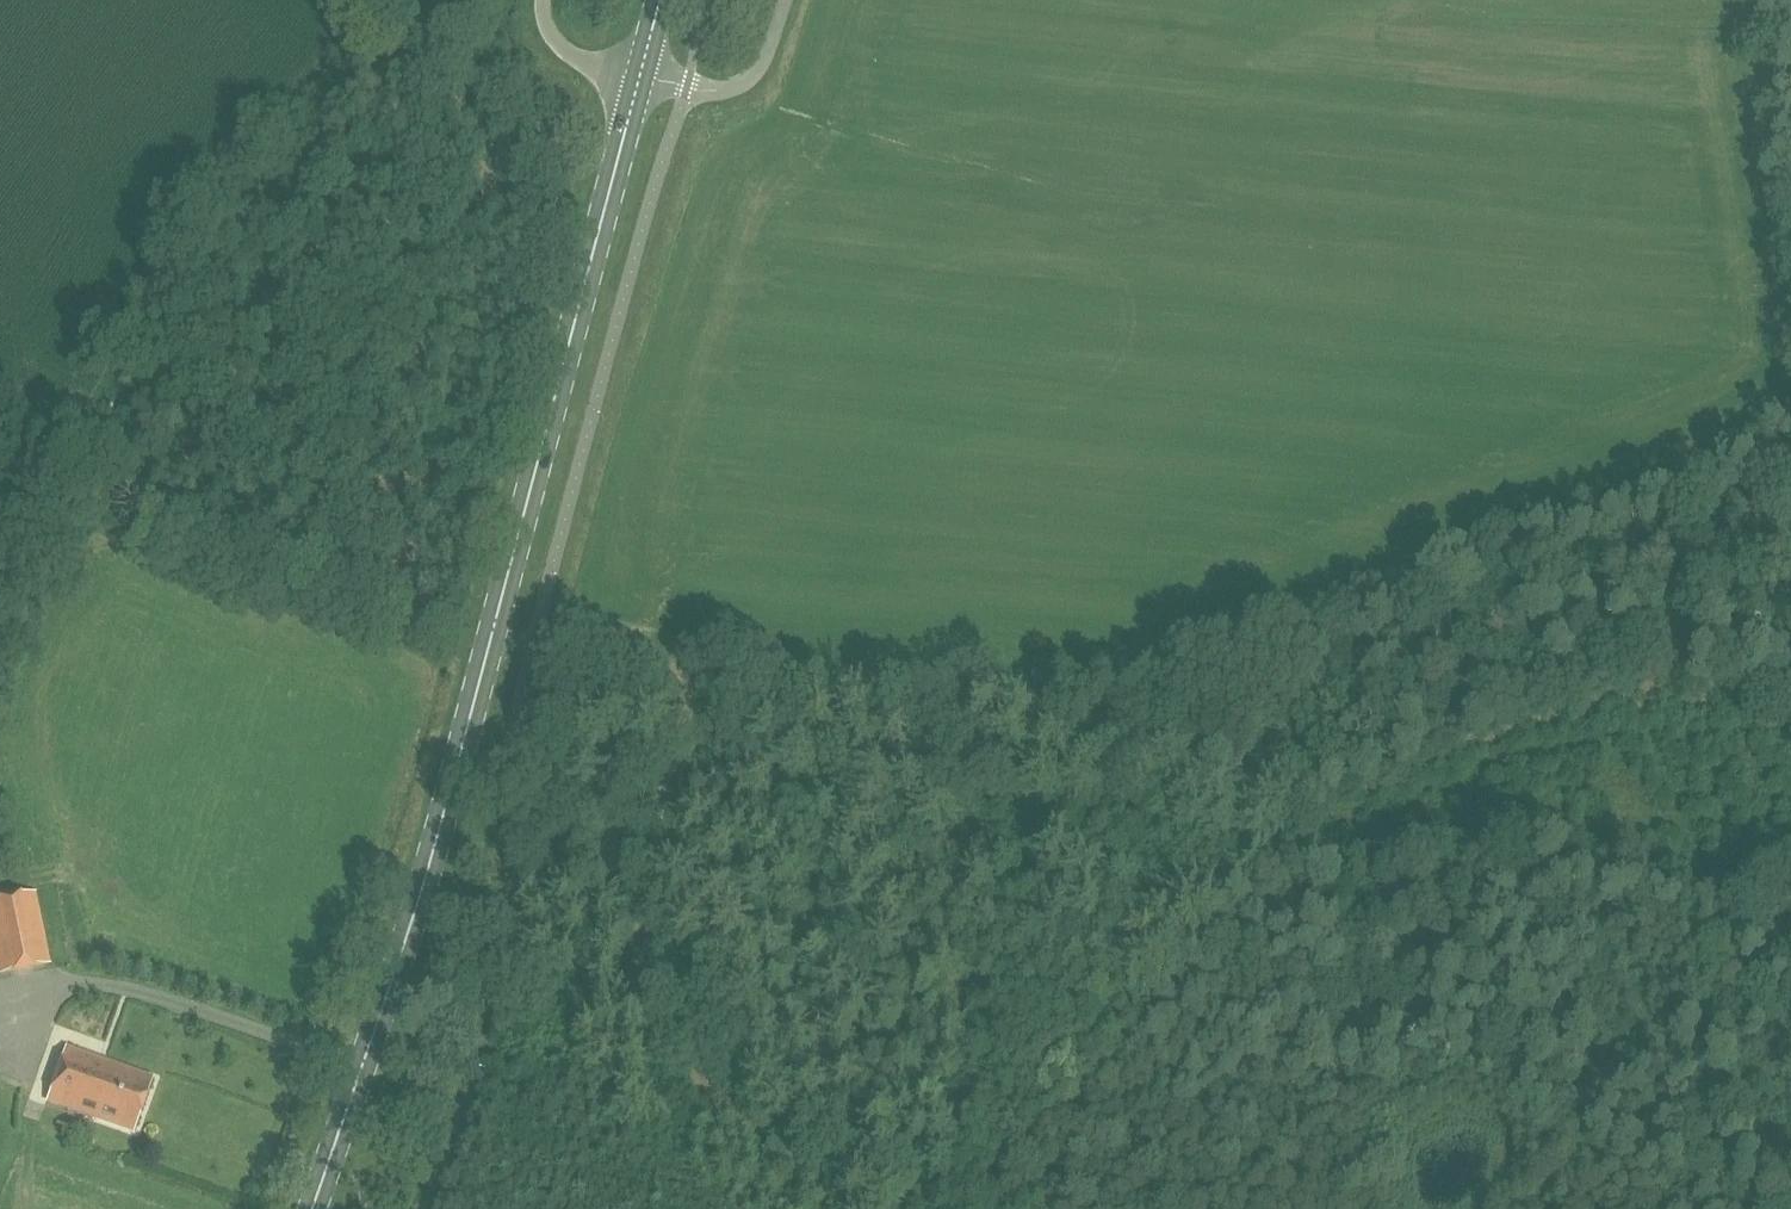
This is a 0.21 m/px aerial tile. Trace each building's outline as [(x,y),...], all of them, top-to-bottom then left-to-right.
[(36,893),(0,900),(0,971),(49,962),(36,893)] [(51,1059),(59,1036),(48,1032),(40,1055),(51,1059)] [(132,1130),(151,1078),(65,1047),(46,1100),(132,1130)]
